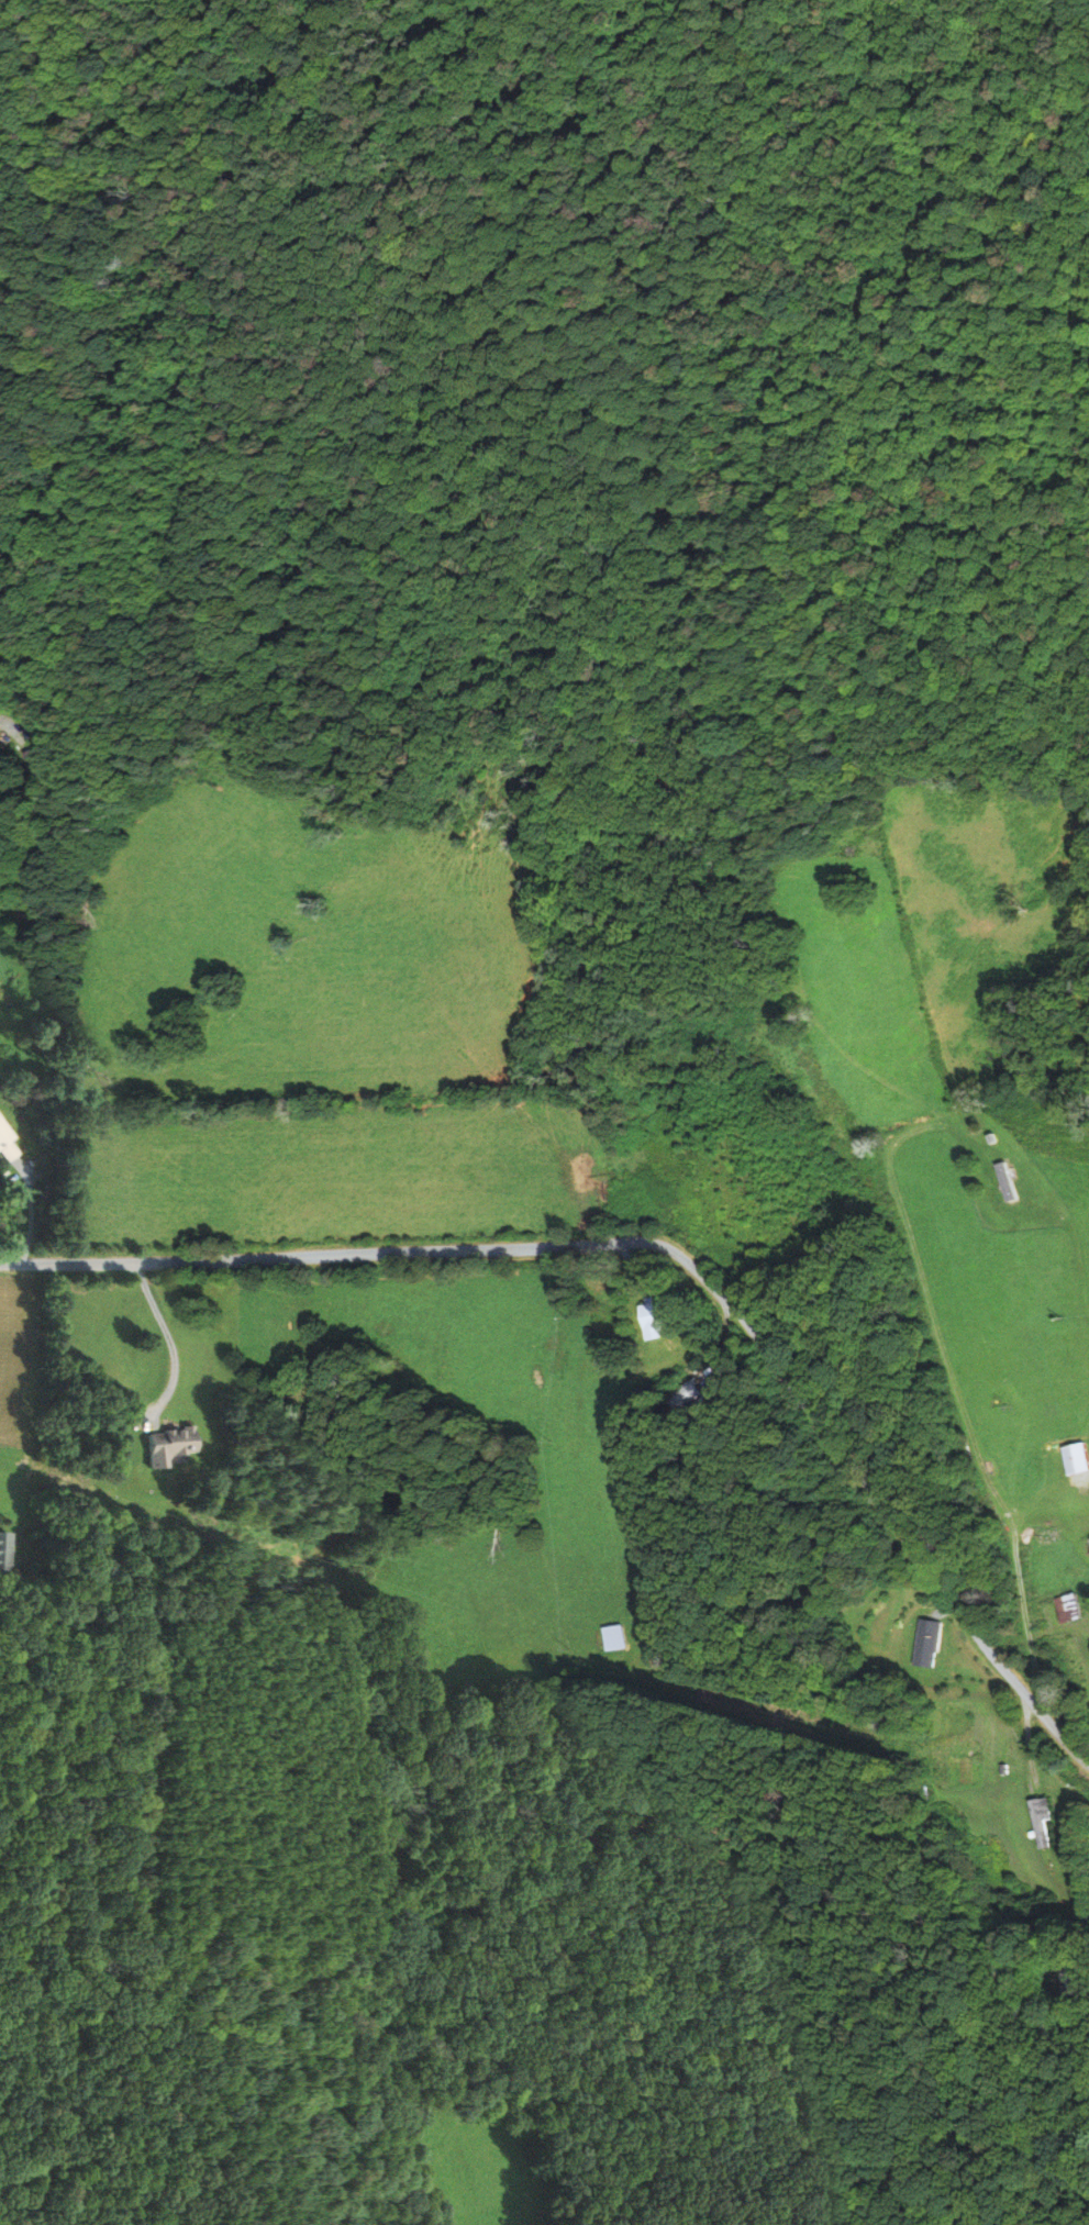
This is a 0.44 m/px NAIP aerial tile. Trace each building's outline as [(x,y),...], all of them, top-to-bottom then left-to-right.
[(10,1138),(0,1125),(0,1164),(14,1154),(5,1142),(10,1138)] [(989,1165),(998,1203),(1010,1200),(1001,1162),(989,1165)] [(630,1305),(634,1342),(653,1339),(652,1327),(664,1326),(661,1302),(630,1305)] [(194,1429),(147,1431),(149,1469),(171,1468),(170,1455),(201,1454),(201,1440),(194,1441),(194,1429)] [(1059,1624),(1076,1620),(1070,1595),(1053,1599),(1059,1624)] [(936,1668),(944,1622),(918,1618),(911,1664),(936,1668)] [(626,1649),(623,1625),(602,1627),(604,1651),(626,1649)] [(1055,1819),(1062,1817),(1058,1795),(1035,1800),(1045,1848),(1060,1845),(1055,1819)]
